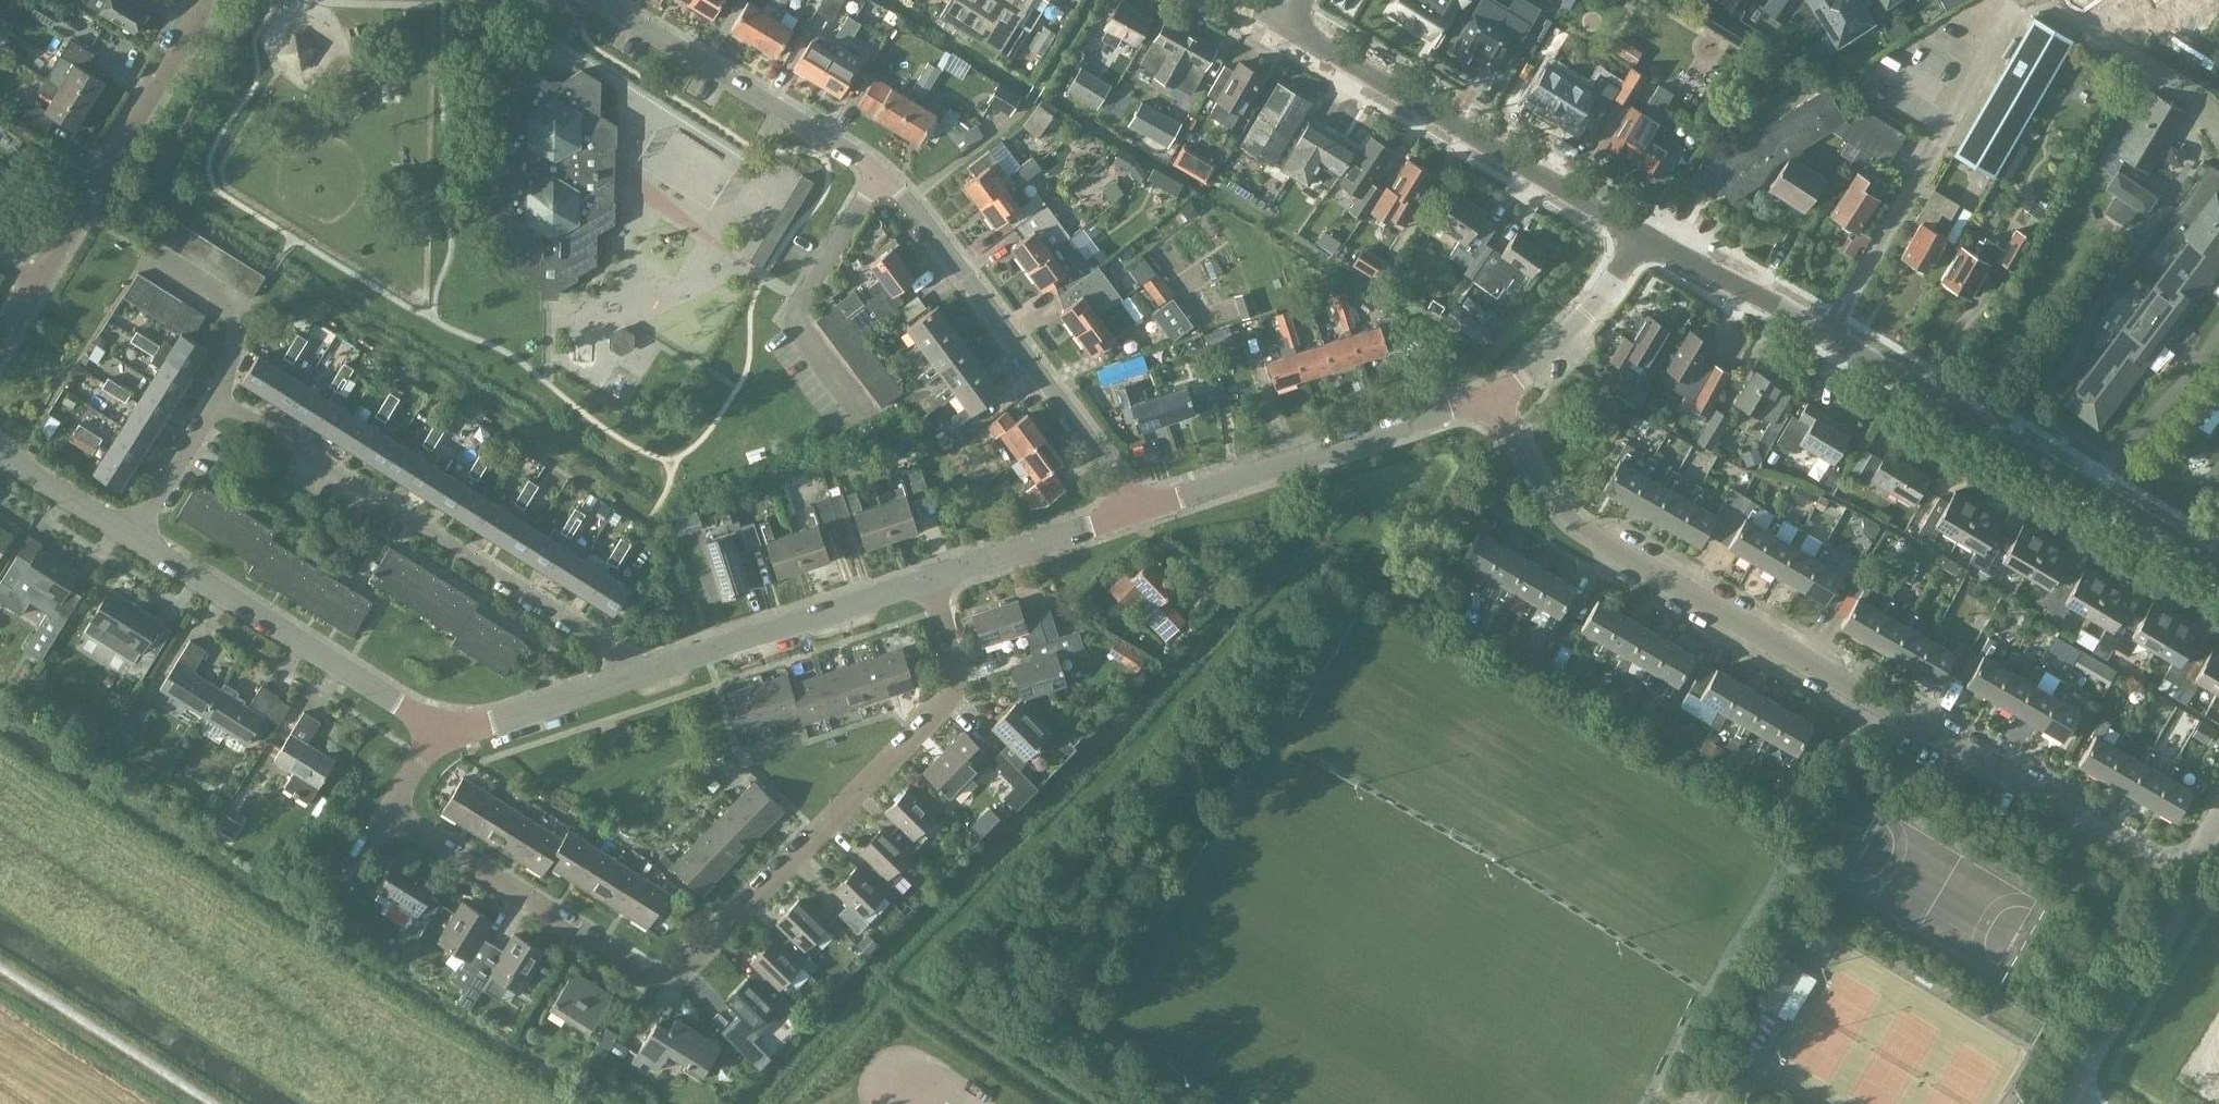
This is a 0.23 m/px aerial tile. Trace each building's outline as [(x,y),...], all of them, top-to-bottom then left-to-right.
[(84,4),(131,32),(145,9),(130,0),(87,0),(84,4)] [(689,3),(700,10),(697,14),(708,21),(710,16),(711,16),(713,13),(718,15),(725,4),(720,1),(721,0),(691,0),(689,3)] [(731,25),(730,27),(752,41),(762,25),(768,14),(773,6),(774,4),(767,0),(762,10),(746,0),(731,25)] [(786,0),(767,0),(774,4),(781,8),(786,0)] [(829,17),(840,0),(822,0),(816,9),(829,17)] [(940,14),(961,26),(1001,50),(1030,0),(948,0),(940,14)] [(1019,25),(1025,29),(1043,0),(1031,0),(1017,23),(1019,25)] [(1389,12),(1390,12),(1391,12),(1411,25),(1410,25),(1414,28),(1415,27),(1427,35),(1427,36),(1428,36),(1451,0),(1397,0),(1389,12)] [(1450,50),(1466,59),(1465,61),(1466,61),(1467,60),(1472,63),(1471,64),(1472,64),(1473,63),(1489,73),(1511,35),(1519,40),(1530,21),(1494,0),(1479,0),(1450,50)] [(1721,2),(1736,13),(1745,0),(1722,0),(1721,2)] [(1826,28),(1831,25),(1840,40),(1870,21),(1857,0),(1807,0),(1804,2),(1801,0),(1768,0),(1762,7),(1782,22),(1793,7),(1803,15),(1813,9),(1826,28)] [(2068,5),(2081,12),(2100,0),(2064,0),(2068,5)] [(1118,2),(1103,27),(1106,29),(1121,38),(1134,46),(1149,21),(1118,2)] [(773,6),(768,14),(762,25),(752,41),(774,55),(791,28),(786,25),(780,21),(785,10),(781,8),(774,4),(773,6)] [(1705,6),(1697,21),(1743,48),(1752,33),(1705,6)] [(2032,16),(1952,153),(1991,176),(2070,38),(2042,22),(2045,17),(2036,12),(2034,17),(2032,16)] [(851,36),(858,25),(859,23),(853,19),(847,16),(839,28),(851,36)] [(1165,20),(1162,25),(1139,66),(1155,75),(1154,77),(1173,87),(1174,85),(1190,94),(1216,49),(1165,20)] [(1017,23),(1000,51),(1010,57),(1027,29),(1025,29),(1019,25),(1017,23)] [(1044,26),(1030,49),(1041,56),(1056,33),(1044,26)] [(1549,27),(1533,53),(1548,62),(1564,35),(1549,27)] [(844,48),(851,36),(839,28),(832,41),(827,38),(826,40),(817,35),(810,39),(793,66),(816,79),(832,53),(837,44),(844,48)] [(1116,48),(1121,38),(1106,29),(1100,40),(1116,48)] [(293,30),(276,54),(300,70),(317,46),(293,30)] [(68,39),(44,78),(88,105),(103,81),(102,80),(82,67),(91,53),(68,39)] [(0,46),(0,51),(7,56),(13,46),(4,40),(0,46)] [(838,93),(855,66),(860,58),(844,48),(837,44),(832,53),(816,79),(838,93)] [(1223,65),(1206,93),(1218,100),(1211,112),(1232,124),(1239,113),(1240,113),(1261,75),(1239,62),(1234,71),(1223,65)] [(910,90),(916,94),(933,66),(927,63),(910,90)] [(1543,68),(1526,96),(1573,124),(1584,106),(1591,95),(1592,93),(1592,92),(1545,65),(1543,68)] [(940,71),(933,66),(916,94),(924,98),(940,71)] [(487,199),(486,220),(504,230),(503,262),(521,273),(521,278),(539,289),(557,289),(574,279),(574,273),(593,263),(594,231),(611,222),(615,123),(597,113),(598,80),(580,68),(561,79),(546,79),(528,67),(509,78),(507,112),(489,122),(488,143),(506,153),(504,188),(487,199)] [(1081,67),(1066,90),(1096,107),(1110,84),(1081,67)] [(1612,99),(1627,107),(1646,76),(1630,67),(1614,92),(1610,98),(1612,99)] [(30,102),(21,117),(43,131),(52,116),(74,129),(88,105),(44,78),(37,90),(51,98),(43,110),(30,102)] [(856,105),(895,128),(911,102),(873,78),(856,105)] [(998,82),(986,99),(1008,115),(1020,97),(998,82)] [(1319,162),(1337,172),(1352,147),(1300,115),(1307,102),(1276,84),(1239,146),(1306,185),(1319,162)] [(1655,120),(1662,108),(1671,92),(1656,84),(1640,112),(1629,105),(1606,145),(1632,160),(1655,120)] [(1829,129),(1871,154),(1885,163),(1903,133),(1858,105),(1849,121),(1845,119),(1824,86),(1704,161),(1701,159),(1687,182),(1701,190),(1702,187),(1715,195),(1721,190),(1728,201),(1761,181),(1771,165),(1787,156),(1799,148),(1829,129)] [(2148,172),(2177,123),(2185,110),(2152,91),(2115,152),(2148,172)] [(939,107),(928,100),(923,109),(933,115),(939,107)] [(933,115),(923,109),(911,102),(895,128),(916,142),(933,115)] [(1142,103),(1130,126),(1170,148),(1183,125),(1142,103)] [(1037,105),(1023,126),(1021,128),(1036,139),(1053,117),(1037,105)] [(959,113),(947,106),(939,118),(951,125),(959,113)] [(1678,117),(1662,108),(1655,120),(1632,160),(1657,175),(1671,150),(1656,142),(1665,126),(1670,129),(1678,117)] [(1370,181),(1391,150),(1370,135),(1338,182),(1357,195),(1347,209),(1360,218),(1380,188),(1370,181)] [(1216,164),(1184,145),(1175,161),(1207,180),(1216,164)] [(1799,148),(1787,156),(1788,156),(1768,186),(1769,186),(1768,186),(1788,199),(1786,202),(1799,210),(1798,211),(1799,211),(1821,178),(1822,177),(1799,162),(1803,155),(1799,148)] [(978,206),(1011,182),(1006,176),(1003,171),(995,160),(989,152),(988,150),(967,165),(968,167),(975,176),(962,185),(978,206)] [(1030,158),(1018,167),(1027,178),(1039,169),(1030,158)] [(1400,228),(1415,204),(1411,202),(1430,172),(1407,158),(1388,188),(1385,186),(1370,210),(1400,228)] [(994,227),(1006,219),(1012,227),(1044,202),(1036,192),(1027,199),(1017,186),(1027,178),(1018,167),(1006,176),(1011,182),(978,206),(994,227)] [(2208,168),(2174,214),(2189,225),(2181,234),(2189,240),(2064,402),(2098,427),(2218,269),(2218,173),(2208,168)] [(2147,211),(2157,196),(2158,195),(2118,170),(2108,186),(2147,211)] [(1852,227),(1854,229),(1885,181),(1869,171),(1864,178),(1855,172),(1829,212),(1839,219),(1840,225),(1847,229),(1852,227)] [(1940,212),(1948,216),(1956,203),(1932,189),(1915,219),(1919,222),(1900,256),(1926,271),(1945,237),(1930,228),(1940,212)] [(1448,255),(1466,268),(1484,243),(1496,225),(1484,217),(1487,211),(1458,191),(1436,224),(1459,239),(1448,255)] [(1966,224),(1978,204),(1968,198),(1957,218),(1966,224)] [(1068,235),(1060,223),(1044,202),(1012,227),(1021,239),(1010,247),(1026,268),(1049,251),(1048,250),(1068,235)] [(167,245),(180,224),(170,217),(156,239),(167,245)] [(1091,251),(1105,242),(1091,219),(1077,227),(1091,251)] [(181,223),(180,224),(167,245),(177,252),(191,229),(181,223)] [(201,236),(191,229),(177,252),(187,258),(201,236)] [(2014,229),(1997,259),(2012,267),(2029,237),(2014,229)] [(1499,254),(1484,243),(1466,268),(1463,273),(1496,296),(1516,267),(1531,277),(1546,254),(1515,232),(1499,254)] [(1093,268),(1078,249),(1068,235),(1048,250),(1049,251),(1026,268),(1041,289),(1053,280),(1061,292),(1093,268)] [(198,265),(212,242),(201,236),(187,258),(198,265)] [(1959,245),(1939,279),(1968,296),(1998,245),(1984,237),(1974,254),(1959,245)] [(198,265),(208,271),(222,249),(212,242),(198,265)] [(208,271),(218,277),(232,255),(222,249),(208,271)] [(845,316),(851,324),(859,334),(902,301),(894,291),(912,277),(891,250),(869,266),(878,278),(866,287),(872,295),(845,316)] [(1360,252),(1352,264),(1378,280),(1388,264),(1376,257),(1374,261),(1360,252)] [(242,261),(232,255),(218,277),(228,284),(242,261)] [(252,268),(242,261),(228,284),(238,290),(252,268)] [(1067,305),(1058,312),(1074,333),(1098,315),(1097,314),(1119,298),(1095,266),(1093,268),(1061,292),(1058,294),(1067,305)] [(252,268),(238,290),(250,298),(265,276),(252,268)] [(149,280),(136,272),(121,296),(134,304),(149,280)] [(1155,273),(1143,282),(1159,303),(1171,294),(1155,273)] [(134,304),(145,311),(160,287),(149,280),(134,304)] [(854,309),(871,294),(859,280),(842,295),(854,309)] [(160,287),(145,311),(156,318),(171,294),(160,287)] [(1250,290),(1235,294),(1243,316),(1258,311),(1250,290)] [(1340,329),(1354,325),(1343,292),(1330,295),(1340,329)] [(182,301),(171,294),(156,318),(167,325),(182,301)] [(1166,331),(1187,315),(1172,296),(1152,312),(1166,331)] [(167,325),(178,332),(194,309),(182,301),(167,325)] [(815,320),(822,330),(844,314),(836,304),(815,320)] [(909,364),(924,352),(954,330),(935,306),(906,328),(918,344),(902,356),(909,364)] [(1483,324),(1459,307),(1449,320),(1473,338),(1483,324)] [(204,315),(194,309),(178,332),(189,338),(204,315)] [(1285,347),(1299,342),(1288,310),(1275,314),(1285,347)] [(1651,317),(1647,315),(1632,341),(1623,336),(1610,358),(1615,361),(1625,367),(1632,356),(1645,364),(1668,328),(1665,326),(1667,322),(1666,319),(1656,313),(1653,314),(1651,317)] [(851,324),(845,316),(844,314),(822,330),(830,340),(851,324)] [(1091,354),(1114,336),(1133,321),(1128,314),(1108,329),(1098,315),(1074,333),(1091,354)] [(851,324),(830,340),(838,350),(859,334),(851,324)] [(1379,324),(1350,334),(1358,359),(1388,349),(1379,324)] [(1695,328),(1693,332),(1689,330),(1666,367),(1680,375),(1672,388),(1690,399),(1705,375),(1694,369),(1710,342),(1707,341),(1709,337),(1709,334),(1698,328),(1695,328)] [(129,341),(141,348),(148,338),(137,330),(129,341)] [(620,330),(611,335),(611,345),(620,351),(629,347),(630,336),(620,330)] [(924,385),(940,373),(969,351),(954,330),(924,352),(934,365),(918,377),(924,385)] [(156,351),(190,372),(205,349),(189,338),(178,332),(171,344),(163,340),(160,345),(156,351)] [(1229,332),(1204,341),(1209,354),(1235,345),(1229,332)] [(296,333),(289,345),(300,352),(307,340),(296,333)] [(859,334),(838,350),(845,359),(867,344),(859,334)] [(1331,368),(1358,359),(1350,334),(1323,342),(1331,368)] [(160,345),(148,338),(141,348),(153,356),(156,351),(160,345)] [(1323,342),(1294,351),(1302,377),(1331,368),(1323,342)] [(874,353),(867,344),(845,359),(852,369),(874,353)] [(293,364),(300,352),(289,345),(281,358),(286,360),(293,364)] [(1204,346),(1192,350),(1200,374),(1212,370),(1204,346)] [(149,379),(176,396),(190,372),(156,351),(153,356),(149,361),(157,366),(149,379)] [(940,405),(956,394),(985,371),(969,351),(940,373),(950,386),(934,398),(940,405)] [(1294,351),(1266,360),(1274,386),(1302,377),(1294,351)] [(874,353),(852,369),(860,379),(881,363),(874,353)] [(240,380),(264,395),(280,370),(286,360),(281,358),(276,355),(270,364),(256,355),(240,380)] [(1121,362),(1125,373),(1147,366),(1144,355),(1121,362)] [(352,369),(342,362),(335,374),(345,380),(352,369)] [(860,379),(867,388),(888,372),(881,363),(860,379)] [(1712,364),(1689,406),(1704,414),(1727,372),(1712,364)] [(1734,401),(1760,416),(1770,423),(1760,439),(1768,444),(1785,416),(1779,412),(1790,395),(1778,387),(1779,385),(1753,369),(1734,401)] [(264,395),(287,410),(303,384),(280,370),(264,395)] [(999,390),(985,371),(956,394),(965,406),(950,418),(956,426),(972,413),(971,412),(999,390)] [(867,388),(874,397),(895,381),(888,372),(867,388)] [(337,392),(338,391),(345,380),(335,374),(328,386),(332,389),(337,392)] [(1620,376),(1612,388),(1637,402),(1644,390),(1620,376)] [(100,387),(112,394),(119,384),(107,377),(100,387)] [(149,379),(135,402),(161,419),(176,396),(149,379)] [(895,381),(874,397),(881,407),(903,392),(895,381)] [(1130,405),(1138,430),(1166,421),(1158,395),(1142,401),(1136,382),(1130,384),(1117,388),(1124,407),(1130,405)] [(130,391),(119,384),(112,394),(124,401),(130,391)] [(287,410),(310,424),(326,399),(303,384),(287,410)] [(1186,386),(1158,395),(1166,421),(1195,412),(1186,386)] [(332,389),(326,399),(338,406),(344,395),(338,391),(337,392),(332,389)] [(388,391),(381,403),(391,410),(399,398),(388,391)] [(1215,398),(1197,405),(1200,416),(1219,410),(1215,398)] [(310,424),(333,439),(349,414),(338,406),(326,399),(310,424)] [(135,402),(120,425),(147,442),(161,419),(135,402)] [(1794,451),(1799,443),(1832,463),(1850,435),(1827,421),(1830,416),(1807,402),(1797,417),(1792,414),(1777,441),(1794,451)] [(384,421),(391,410),(381,403),(374,415),(384,421)] [(1715,409),(1695,441),(1710,450),(1729,417),(1715,409)] [(1005,430),(1023,453),(1044,437),(1026,413),(1014,423),(1005,411),(986,425),(995,437),(1005,430)] [(37,432),(47,439),(59,420),(49,414),(37,432)] [(372,428),(349,414),(333,439),(357,453),(372,428)] [(1605,415),(1596,432),(1611,440),(1620,424),(1605,415)] [(435,419),(427,431),(439,438),(446,426),(435,419)] [(72,433),(83,440),(90,430),(78,422),(72,433)] [(132,465),(147,442),(120,425),(106,449),(132,465)] [(396,443),(372,428),(357,453),(380,468),(396,443)] [(95,448),(97,444),(101,437),(90,430),(83,440),(95,448)] [(431,450),(439,438),(427,431),(420,443),(426,447),(431,450)] [(1062,461),(1044,437),(1023,453),(1023,454),(1017,459),(1027,472),(1034,467),(1040,476),(1017,493),(1029,507),(1046,503),(1064,489),(1050,470),(1062,461)] [(1617,461),(1601,489),(1627,504),(1644,474),(1639,472),(1624,463),(1633,447),(1624,442),(1614,459),(1617,461)] [(410,452),(396,443),(380,468),(403,482),(419,457),(410,452)] [(117,488),(132,465),(106,449),(105,450),(97,444),(95,448),(93,451),(101,456),(91,472),(117,488)] [(480,449),(473,461),(484,468),(491,456),(480,449)] [(1868,483),(1870,479),(1912,504),(1928,477),(1886,452),(1881,459),(1871,453),(1857,477),(1868,483)] [(1648,456),(1639,472),(1644,474),(1627,504),(1650,517),(1667,488),(1662,485),(1648,477),(1657,461),(1648,456)] [(403,482),(426,497),(442,472),(429,463),(419,457),(403,482)] [(477,480),(484,468),(473,461),(466,473),(477,480)] [(918,467),(906,471),(915,493),(927,489),(918,467)] [(1705,532),(1714,537),(1750,472),(1742,467),(1715,515),(1695,504),(1704,489),(1695,483),(1686,499),(1691,502),(1674,531),(1698,544),(1705,532)] [(1671,470),(1662,485),(1667,488),(1650,517),(1674,531),(1691,502),(1686,499),(1671,491),(1680,475),(1671,470)] [(465,486),(442,472),(426,497),(450,511),(465,486)] [(1727,546),(1752,561),(1769,532),(1764,529),(1749,520),(1758,505),(1749,500),(1762,478),(1750,472),(1714,537),(1727,545),(1727,546)] [(896,498),(879,503),(890,539),(916,530),(905,496),(907,496),(900,476),(891,479),(896,498)] [(537,485),(527,479),(519,490),(530,497),(537,485)] [(197,482),(176,516),(202,532),(222,499),(197,482)] [(465,486),(450,511),(473,526),(489,501),(465,486)] [(512,502),(523,509),(530,497),(519,490),(512,502)] [(864,547),(890,539),(879,503),(861,509),(855,491),(846,494),(852,513),(854,513),(864,547)] [(1940,528),(1958,539),(1979,504),(1963,495),(1962,497),(1953,492),(1947,503),(1938,497),(1917,532),(1932,541),(1940,528)] [(841,493),(828,497),(836,518),(848,514),(841,493)] [(824,522),(836,518),(828,497),(816,501),(824,522)] [(202,532),(227,548),(248,515),(222,499),(202,532)] [(724,523),(737,518),(730,499),(717,504),(724,523)] [(473,526),(496,541),(512,515),(489,501),(473,526)] [(1977,549),(1969,563),(1983,571),(2004,536),(1994,531),(2001,520),(1992,515),(1993,512),(1979,504),(1958,539),(1977,549)] [(808,526),(790,532),(802,567),(827,559),(816,525),(818,525),(812,505),(803,508),(808,526)] [(573,507),(566,518),(576,525),(583,514),(573,507)] [(695,510),(666,520),(669,530),(672,536),(700,526),(695,510)] [(613,512),(608,521),(614,525),(620,516),(613,512)] [(1769,532),(1752,561),(1776,575),(1793,545),(1788,543),(1773,534),(1782,519),(1773,514),(1764,529),(1769,532)] [(248,515),(227,548),(252,564),(269,538),(273,531),(248,515)] [(512,515),(496,541),(519,555),(535,530),(512,515)] [(569,536),(576,525),(566,518),(559,530),(569,536)] [(765,542),(776,576),(802,567),(790,532),(773,538),(767,520),(757,523),(763,542),(765,542)] [(753,521),(740,525),(748,547),(760,543),(753,521)] [(11,533),(0,526),(0,551),(11,533)] [(547,537),(535,530),(519,555),(542,570),(558,544),(565,534),(553,527),(547,537)] [(1788,543),(1793,545),(1776,575),(1800,589),(1816,559),(1812,557),(1797,548),(1806,533),(1797,527),(1788,543)] [(2012,541),(2004,536),(1983,571),(1997,579),(2007,562),(2025,573),(2046,538),(2031,529),(2029,532),(2020,527),(2012,541)] [(1461,558),(1460,559),(1479,569),(1470,584),(1479,590),(1488,575),(1483,572),(1500,543),(1477,530),(1461,558)] [(713,570),(699,575),(707,599),(721,595),(721,596),(746,588),(735,552),(740,551),(734,532),(711,539),(703,542),(709,559),(713,570)] [(558,544),(542,570),(566,584),(581,559),(579,557),(585,547),(569,537),(569,536),(565,533),(565,534),(558,544)] [(619,536),(612,548),(622,554),(630,543),(619,536)] [(269,538),(252,564),(248,571),(273,587),(295,554),(269,538)] [(2033,601),(2048,609),(2068,574),(2059,569),(2067,555),(2059,550),(2061,547),(2046,538),(2025,573),(2044,583),(2033,601)] [(1834,604),(1849,578),(1821,562),(1830,547),(1821,541),(1812,557),(1816,559),(1800,589),(1823,602),(1825,599),(1834,604)] [(1500,543),(1483,572),(1488,575),(1503,583),(1494,598),(1503,603),(1512,588),(1507,586),(1524,557),(1500,543)] [(367,580),(397,598),(417,566),(388,547),(367,580)] [(55,636),(68,615),(55,607),(60,600),(78,573),(39,548),(30,563),(17,555),(0,581),(0,602),(20,615),(29,602),(46,613),(38,626),(25,647),(41,657),(55,636)] [(615,566),(622,554),(612,548),(605,560),(615,566)] [(273,587),(299,603),(320,570),(295,554),(273,587)] [(1143,589),(1151,597),(1142,606),(1159,623),(1171,612),(1160,601),(1174,587),(1158,571),(1163,566),(1154,556),(1149,561),(1147,560),(1131,576),(1127,573),(1110,590),(1126,606),(1143,589)] [(1524,557),(1507,586),(1512,588),(1527,597),(1518,612),(1527,617),(1535,602),(1531,600),(1548,571),(1524,557)] [(605,573),(581,559),(566,584),(589,599),(605,573)] [(447,584),(417,566),(397,598),(426,617),(447,584)] [(2070,604),(2088,615),(2108,580),(2092,571),(2091,573),(2083,568),(2077,579),(2068,574),(2048,609),(2062,617),(2070,604)] [(320,570),(299,603),(325,619),(346,586),(320,570)] [(1548,571),(1531,600),(1535,602),(1550,611),(1542,626),(1550,631),(1560,615),(1557,613),(1563,602),(1573,585),(1563,579),(1548,571)] [(612,613),(628,588),(605,573),(589,599),(612,613)] [(1840,626),(1865,641),(1882,611),(1878,609),(1863,600),(1872,585),(1863,580),(1859,587),(1851,582),(1846,593),(1854,597),(1856,598),(1840,626)] [(2121,591),(2122,589),(2108,580),(2088,615),(2106,625),(2098,639),(2091,650),(2105,659),(2112,647),(2133,612),(2124,607),(2130,596),(2121,591)] [(456,635),(472,610),(476,603),(447,584),(426,617),(456,635)] [(372,602),(346,586),(325,619),(351,636),(372,602)] [(141,679),(157,653),(144,645),(157,624),(132,608),(134,605),(109,589),(89,620),(83,630),(133,661),(127,670),(141,679)] [(1878,609),(1882,611),(1865,641),(1889,654),(1906,625),(1901,623),(1887,614),(1896,598),(1887,593),(1878,609)] [(1595,598),(1579,627),(1597,638),(1589,653),(1598,659),(1607,643),(1602,641),(1619,612),(1595,598)] [(982,644),(1025,631),(1030,646),(1045,641),(1036,611),(1020,615),(1015,600),(972,614),(982,644)] [(2142,617),(2133,612),(2112,647),(2126,655),(2136,638),(2155,649),(2175,614),(2160,605),(2158,608),(2150,603),(2142,617)] [(1174,608),(1171,612),(1159,623),(1142,606),(1141,605),(1135,610),(1165,642),(1186,620),(1174,608)] [(1910,607),(1901,623),(1906,625),(1889,654),(1913,668),(1930,639),(1925,636),(1910,628),(1919,612),(1910,607)] [(451,643),(477,659),(497,626),(472,610),(456,635),(451,643)] [(1619,612),(1602,641),(1607,643),(1622,652),(1613,667),(1622,673),(1631,657),(1626,655),(1643,626),(1619,612)] [(2163,677),(2177,685),(2198,650),(2188,645),(2197,631),(2188,626),(2190,623),(2175,614),(2155,649),(2173,660),(2163,677)] [(1560,615),(1550,631),(1556,634),(1566,618),(1560,615)] [(1925,636),(1930,639),(1913,668),(1936,682),(1945,667),(1956,673),(1970,649),(1960,642),(1953,653),(1934,642),(1943,626),(1934,621),(1925,636)] [(523,642),(497,626),(477,659),(502,675),(523,642)] [(1643,626),(1626,655),(1631,657),(1645,666),(1637,681),(1645,686),(1654,671),(1650,668),(1667,639),(1643,626)] [(1077,633),(1055,640),(1031,647),(1034,659),(1013,666),(1022,696),(1064,682),(1055,653),(1062,651),(1063,653),(1081,648),(1077,633)] [(2007,669),(2003,666),(1988,658),(1997,642),(1988,636),(1979,653),(1970,649),(1956,673),(1967,680),(1965,683),(1990,698),(2007,669)] [(1667,639),(1650,668),(1654,671),(1669,680),(1660,695),(1669,700),(1670,700),(1679,685),(1675,683),(1688,661),(1692,654),(1667,639)] [(159,690),(202,717),(220,689),(192,671),(205,651),(189,641),(159,690)] [(2199,681),(2217,691),(2218,689),(2218,648),(2213,645),(2206,655),(2198,650),(2177,685),(2191,694),(2199,681)] [(902,648),(873,657),(886,695),(914,686),(902,648)] [(2007,669),(1990,698),(2014,712),(2031,682),(2027,680),(2012,671),(2021,655),(2012,650),(2003,666),(2007,669)] [(858,705),(886,695),(873,657),(845,666),(858,705)] [(2055,696),(2051,693),(2036,685),(2045,669),(2036,664),(2027,680),(2031,682),(2014,712),(2038,725),(2055,696)] [(845,666),(817,675),(829,714),(858,705),(845,666)] [(1702,670),(1690,690),(1701,696),(1700,697),(1719,708),(1710,724),(1719,729),(1728,713),(1723,711),(1740,682),(1717,668),(1712,676),(1702,670)] [(770,722),(798,713),(799,713),(789,684),(786,674),(757,683),(770,722)] [(799,713),(798,713),(801,723),(829,714),(817,675),(789,684),(799,713)] [(2060,678),(2051,693),(2055,696),(2038,725),(2061,739),(2078,709),(2059,698),(2068,683),(2060,678)] [(238,691),(224,682),(220,689),(202,717),(247,745),(263,718),(275,726),(289,703),(261,686),(248,706),(241,702),(244,698),(236,694),(238,691)] [(1764,696),(1740,682),(1723,711),(1728,713),(1743,722),(1734,738),(1742,743),(1751,727),(1747,725),(1764,696)] [(742,731),(770,722),(757,683),(729,692),(742,731)] [(1788,710),(1764,696),(1747,725),(1751,727),(1766,736),(1757,751),(1766,757),(1775,741),(1771,738),(1788,710)] [(1000,752),(1006,758),(1019,770),(1029,760),(1026,757),(1047,735),(1016,704),(994,726),(1010,742),(1000,752)] [(1805,759),(1820,733),(1811,727),(1813,724),(1788,710),(1771,738),(1775,741),(1790,749),(1781,765),(1791,771),(1800,755),(1805,759)] [(304,712),(273,762),(291,773),(283,786),(307,801),(316,788),(317,789),(335,761),(306,743),(319,722),(304,712)] [(2094,736),(2078,764),(2103,778),(2120,750),(2115,747),(2100,739),(2110,722),(2101,717),(2090,734),(2094,736)] [(2125,731),(2115,747),(2120,750),(2103,778),(2127,792),(2143,764),(2139,761),(2124,752),(2134,736),(2125,731)] [(963,732),(925,771),(951,798),(979,770),(986,774),(993,767),(1013,786),(1003,797),(1016,810),(1037,788),(1019,770),(1006,758),(997,766),(963,732)] [(2167,778),(2163,775),(2148,766),(2157,750),(2148,745),(2139,761),(2143,764),(2127,792),(2151,806),(2167,778)] [(2173,759),(2163,775),(2167,778),(2151,806),(2174,820),(2191,791),(2172,780),(2181,764),(2173,759)] [(442,812),(464,826),(467,827),(489,793),(464,777),(442,812)] [(755,782),(734,803),(763,832),(784,810),(755,782)] [(223,803),(230,790),(219,783),(212,797),(223,803)] [(885,812),(899,827),(890,836),(909,855),(919,845),(917,844),(925,835),(921,831),(935,816),(933,814),(942,804),(928,789),(918,799),(908,789),(885,812)] [(514,809),(489,793),(467,827),(492,843),(514,809)] [(742,853),(763,832),(734,803),(713,824),(742,853)] [(492,843),(513,856),(517,859),(539,825),(514,809),(492,843)] [(713,824),(692,845),(721,874),(742,853),(713,824)] [(563,840),(539,825),(517,859),(542,875),(548,865),(547,865),(563,840)] [(874,866),(864,875),(883,894),(893,884),(895,886),(903,878),(894,870),(909,855),(890,836),(883,829),(860,852),(874,866)] [(547,865),(548,865),(573,881),(594,847),(569,830),(563,840),(547,865)] [(692,845),(671,867),(700,895),(721,874),(692,845)] [(573,881),(598,897),(620,862),(594,847),(573,881)] [(422,930),(440,903),(428,895),(435,885),(396,860),(376,891),(414,915),(410,922),(408,921),(389,953),(402,962),(421,930),(422,930)] [(598,897),(623,913),(645,878),(620,862),(598,897)] [(283,868),(277,878),(289,885),(295,876),(283,868)] [(835,891),(849,905),(839,914),(857,932),(876,913),(870,907),(883,894),(864,875),(857,868),(835,891)] [(670,894),(645,878),(623,913),(648,928),(670,894)] [(777,924),(790,937),(781,946),(801,965),(808,973),(818,964),(804,950),(826,927),(799,901),(777,924)] [(481,937),(491,920),(462,902),(438,941),(467,959),(462,967),(461,966),(452,980),(464,988),(473,974),(492,944),(481,937)] [(1796,976),(1801,966),(1779,952),(1788,936),(1773,927),(1736,990),(1775,1012),(1796,976)] [(518,992),(543,953),(514,935),(503,951),(492,944),(473,974),(486,982),(490,975),(518,992)] [(801,965),(781,946),(774,939),(751,963),(765,976),(756,985),(775,1004),(784,1013),(793,1004),(777,989),(801,965)] [(574,972),(550,1009),(588,1033),(612,996),(574,972)] [(768,1025),(761,1018),(775,1004),(756,985),(749,978),(726,1001),(740,1015),(730,1025),(729,1023),(720,1032),(757,1068),(767,1058),(752,1042),(759,1034),(760,1035),(766,1034),(768,1031),(769,1027),(768,1025)] [(720,1046),(675,1018),(667,1029),(655,1022),(631,1063),(639,1069),(643,1061),(657,1071),(668,1052),(686,1064),(683,1069),(699,1079),(702,1074),(720,1046)] [(607,1028),(588,1057),(599,1065),(618,1035),(607,1028)] [(1734,1032),(1727,1042),(1749,1057),(1756,1046),(1734,1032)]
